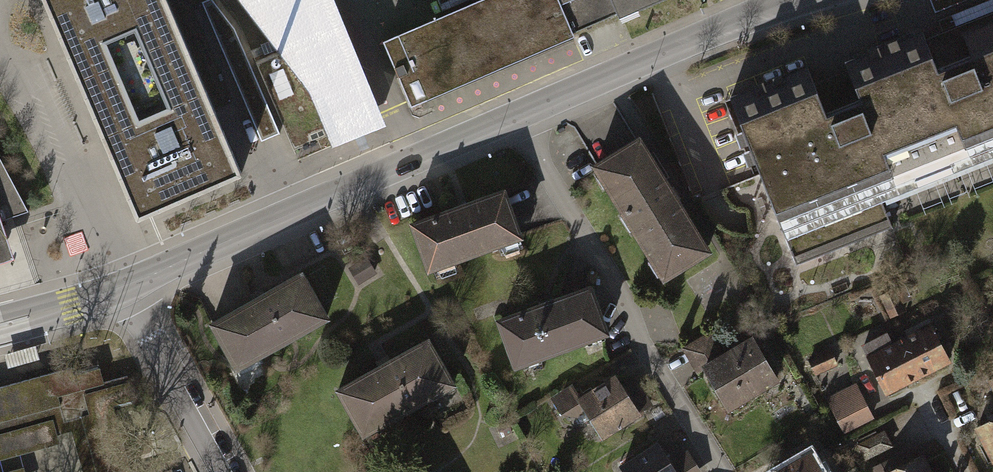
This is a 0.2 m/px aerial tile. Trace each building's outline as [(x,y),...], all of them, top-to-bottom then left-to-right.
[(165,0),(39,0),(135,230),(242,185),(165,0)] [(331,0),(238,0),(335,126),(342,142),(376,128),(372,119),(379,116),(331,0)] [(630,0),(479,0),(383,41),(411,107),(574,36),(573,32),(633,7),(630,0)] [(633,7),(636,5),(638,10),(662,0),(630,0),(633,7)] [(963,34),(965,38),(930,52),(922,33),(845,63),(853,83),(819,96),(808,67),(730,98),(796,264),(891,226),(878,193),(992,148),(992,22),(963,34)] [(707,250),(639,139),(595,166),(664,277),(707,250)] [(8,240),(1,220),(28,211),(0,159),(0,243),(8,240)] [(509,197),(412,230),(429,278),(526,244),(509,197)] [(302,267),(213,310),(239,363),(328,319),(302,267)] [(589,290),(497,326),(518,380),(610,344),(589,290)] [(882,295),(892,316),(904,311),(894,290),(882,295)] [(931,326),(900,342),(918,376),(949,360),(931,326)] [(684,348),(692,362),(719,347),(710,333),(684,348)] [(887,335),(863,347),(869,358),(868,358),(886,392),(918,376),(900,342),(892,346),(887,335)] [(426,337),(337,381),(363,433),(452,390),(426,337)] [(753,339),(705,368),(727,406),(776,377),(753,339)] [(815,373),(836,363),(830,351),(810,361),(815,373)] [(0,386),(0,459),(60,443),(57,434),(72,430),(83,471),(131,471),(114,408),(134,403),(127,376),(103,382),(99,365),(73,372),(72,367),(0,386)] [(608,369),(569,392),(596,437),(635,414),(608,369)] [(860,395),(834,408),(845,430),(871,417),(860,395)] [(977,428),(992,459),(992,419),(977,428)] [(891,445),(884,432),(860,445),(866,458),(891,445)] [(613,462),(619,471),(678,471),(658,437),(613,462)] [(811,453),(778,471),(822,471),(811,453)] [(874,467),(877,471),(930,471),(922,455),(894,470),(889,460),(874,467)] [(851,461),(843,466),(847,471),(858,471),(851,461)]
